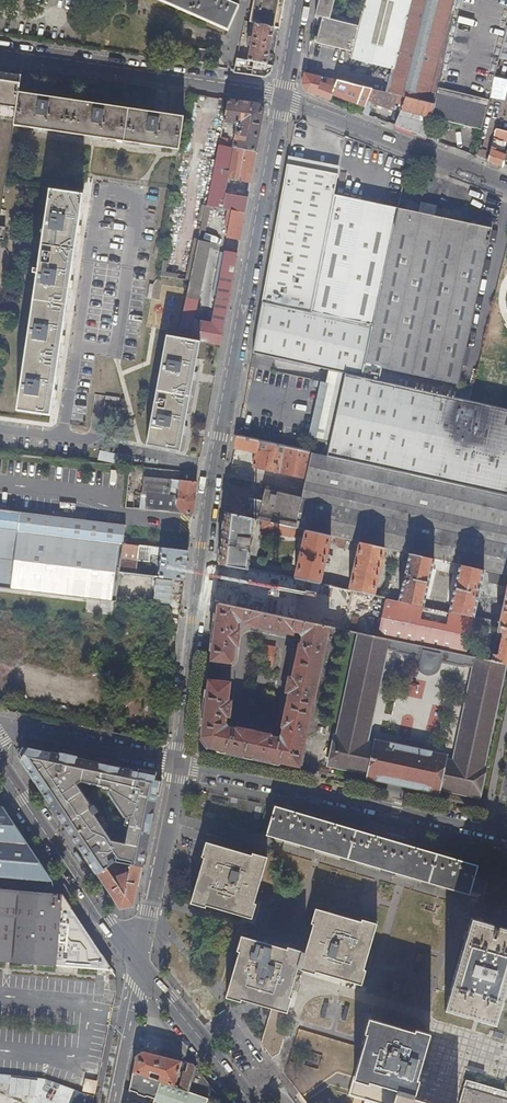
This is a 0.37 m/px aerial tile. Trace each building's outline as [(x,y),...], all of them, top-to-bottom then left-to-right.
[(228,33),(239,8),(221,0),(153,0),(228,33)] [(250,23),(254,24),(279,29),(285,0),(254,0),(250,23)] [(352,58),(394,69),(389,93),(406,97),(434,104),(456,0),(358,0),(366,2),(360,26),(334,19),(339,0),(320,0),(316,15),(323,16),(317,43),(354,52),(352,58)] [(500,59),(500,58),(506,31),(506,26),(506,23),(506,0),(484,0),(483,2),(476,0),(456,0),(434,104),(431,117),(482,133),(493,90),(495,78),(500,59)] [(279,29),(254,24),(252,39),(249,38),(247,48),(250,49),(248,61),(272,66),(279,29)] [(198,50),(197,62),(207,64),(209,52),(198,50)] [(248,61),(237,59),(234,74),(264,78),(271,73),(272,66),(248,61)] [(332,94),(338,80),(305,72),(302,85),(307,92),(330,101),(332,94)] [(1,216),(2,210),(4,193),(5,186),(14,131),(14,126),(15,123),(19,93),(22,77),(0,74),(0,222),(1,216)] [(366,107),(373,89),(338,80),(332,94),(366,107)] [(403,105),(406,97),(389,93),(373,89),(366,107),(363,113),(369,116),(372,109),(370,108),(372,103),(393,111),(396,103),(403,105)] [(185,117),(19,93),(15,123),(14,126),(180,150),(185,117)] [(430,127),(431,124),(409,118),(411,112),(431,117),(434,104),(406,97),(403,105),(395,126),(428,138),(430,127)] [(260,104),(229,100),(223,127),(226,127),(227,123),(236,125),(240,123),(241,125),(238,127),(234,148),(257,152),(265,111),(260,104)] [(428,138),(438,142),(441,130),(430,127),(428,138)] [(504,165),(505,159),(506,152),(506,151),(501,149),(503,141),(506,142),(506,132),(497,129),(488,161),(503,167),(504,165)] [(228,139),(221,138),(219,145),(226,146),(228,139)] [(252,183),(257,152),(234,148),(226,146),(219,145),(206,206),(229,211),(233,211),(246,214),(249,198),(227,194),(230,178),(252,183)] [(289,156),(288,164),(339,175),(340,167),(289,156)] [(406,165),(418,169),(419,164),(408,160),(406,165)] [(288,164),(262,303),(312,313),(335,196),(339,175),(288,164)] [(415,181),(418,169),(406,165),(403,179),(415,181)] [(51,191),(46,223),(39,270),(35,270),(35,274),(39,274),(19,411),(50,415),(52,416),(73,274),(78,234),(79,231),(84,195),(51,191)] [(335,196),(312,313),(373,326),(397,209),(335,196)] [(492,228),(397,208),(397,209),(373,326),(362,377),(430,392),(438,394),(442,380),(459,384),(492,228)] [(230,226),(227,238),(241,241),(246,214),(233,211),(229,211),(226,225),(230,226)] [(212,243),(199,240),(190,281),(184,311),(196,314),(212,243)] [(196,314),(184,311),(183,313),(178,338),(201,342),(220,345),(222,346),(238,255),(226,253),(212,323),(195,319),(196,314)] [(253,353),(345,373),(362,377),(373,326),(312,313),(262,303),(253,353)] [(201,342),(178,338),(178,339),(168,337),(148,445),(181,450),(198,358),(201,342)] [(464,486),(506,495),(506,409),(468,400),(438,394),(430,392),(362,377),(345,373),(327,455),(370,465),(464,486)] [(506,576),(506,496),(464,486),(370,465),(327,455),(308,451),(239,436),(238,436),(236,447),(256,451),(253,467),(306,479),(302,497),(297,496),(290,527),(331,536),(336,537),(384,548),(388,549),(397,551),(406,553),(410,554),(484,571),(488,572),(506,576)] [(97,460),(114,463),(116,454),(99,451),(97,460)] [(193,514),(197,482),(144,477),(141,509),(147,510),(193,514)] [(254,519),(263,521),(290,527),(297,496),(265,489),(262,500),(249,498),(250,490),(249,488),(229,484),(226,512),(254,519)] [(17,530),(123,543),(124,543),(126,525),(119,524),(0,510),(0,528),(17,530)] [(226,512),(220,564),(224,565),(248,569),(254,519),(226,512)] [(296,578),(320,583),(331,536),(290,527),(263,521),(261,528),(270,532),(290,537),(299,537),(300,533),(306,534),(296,578)] [(10,589),(17,530),(0,528),(0,588),(10,589)] [(123,543),(17,530),(10,589),(115,601),(119,572),(123,543)] [(349,590),(374,595),(384,548),(336,537),(337,545),(339,548),(354,551),(355,550),(356,547),(359,548),(349,590)] [(152,546),(124,543),(123,543),(119,572),(136,574),(137,561),(150,562),(152,546)] [(185,580),(188,551),(162,548),(159,577),(185,580)] [(391,557),(395,558),(397,551),(388,549),(391,557)] [(397,551),(395,558),(400,559),(406,553),(397,551)] [(484,571),(410,554),(400,600),(387,597),(386,598),(378,636),(466,655),(484,571)] [(248,569),(224,565),(221,583),(270,593),(274,573),(262,571),(262,572),(248,569)] [(488,572),(490,582),(505,586),(506,581),(506,576),(488,572)] [(288,596),(292,577),(276,574),(272,593),(288,596)] [(360,632),(378,636),(386,598),(374,595),(349,590),(320,583),(296,578),(289,609),(287,617),(329,626),(360,632)] [(500,621),(501,622),(498,638),(501,639),(500,648),(500,649),(499,655),(495,654),(493,661),(506,664),(506,587),(500,621)] [(326,640),(329,626),(287,617),(218,602),(211,658),(212,660),(231,662),(233,661),(235,644),(236,645),(238,643),(240,632),(238,630),(237,630),(237,623),(242,620),(248,621),(248,623),(248,624),(292,634),(293,633),(294,631),(300,632),(303,637),(302,643),(300,644),(293,678),(291,678),(289,678),(287,691),(288,692),(290,693),(282,727),(284,728),(282,735),(278,738),(272,737),(271,735),(237,727),(235,728),(235,729),(228,728),(225,723),(226,716),(228,716),(230,715),(231,703),(230,701),(228,701),(230,684),(228,683),(210,680),(209,681),(202,737),(210,748),(298,766),(300,765),(305,741),(304,740),(303,740),(304,733),(305,733),(307,732),(324,649),(323,647),(324,641),(326,640)] [(506,664),(493,661),(492,661),(492,660),(466,655),(378,636),(360,632),(337,737),(336,736),(329,765),(369,774),(369,777),(439,792),(439,788),(480,797),(486,768),(484,767),(506,664)] [(96,876),(114,864),(129,867),(142,870),(159,784),(152,776),(23,749),(18,757),(96,876)] [(5,807),(0,806),(0,877),(54,881),(5,807)] [(276,806),(268,835),(469,894),(478,865),(276,806)] [(204,858),(191,903),(205,907),(206,904),(252,918),(257,902),(255,902),(268,857),(253,852),(252,855),(207,842),(202,857),(204,858)] [(134,906),(142,870),(129,867),(128,872),(112,878),(106,870),(98,875),(120,909),(134,906)] [(63,895),(0,890),(0,960),(112,969),(63,895)] [(240,950),(226,996),(241,1000),(241,999),(288,1012),(293,997),(290,996),(298,968),(315,973),(315,972),(362,985),(366,970),(364,970),(377,924),(362,919),(361,922),(316,908),(311,923),(314,924),(306,952),(291,947),(290,949),(242,934),(237,949),(240,950)] [(445,1009),(467,1015),(471,1002),(478,1004),(474,1017),(496,1024),(506,985),(506,928),(500,926),(496,940),(489,937),(493,924),(472,918),(445,1009)] [(426,1101),(415,1097),(420,1081),(417,1080),(431,1034),(415,1029),(415,1031),(369,1018),(365,1033),(366,1033),(349,1094),(378,1102),(434,1102),(426,1101)] [(137,1055),(133,1073),(174,1086),(183,1061),(143,1051),(137,1055)] [(184,1072),(178,1088),(189,1091),(197,1068),(195,1064),(190,1063),(186,1073),(184,1072)] [(212,1099),(223,1102),(224,1102),(197,1068),(189,1091),(196,1094),(198,1089),(205,1097),(212,1099)] [(133,1073),(130,1090),(155,1098),(153,1102),(154,1102),(211,1102),(212,1099),(205,1097),(196,1094),(189,1091),(178,1088),(174,1086),(133,1073)] [(35,1097),(36,1079),(7,1077),(6,1095),(35,1097)] [(494,1088),(467,1080),(464,1090),(460,1102),(490,1102),(494,1088)] [(494,1088),(490,1102),(506,1102),(506,1092),(494,1088)] [(83,1095),(70,1090),(65,1102),(80,1102),(83,1095)] [(95,1096),(89,1093),(87,1102),(94,1102),(95,1096)]
